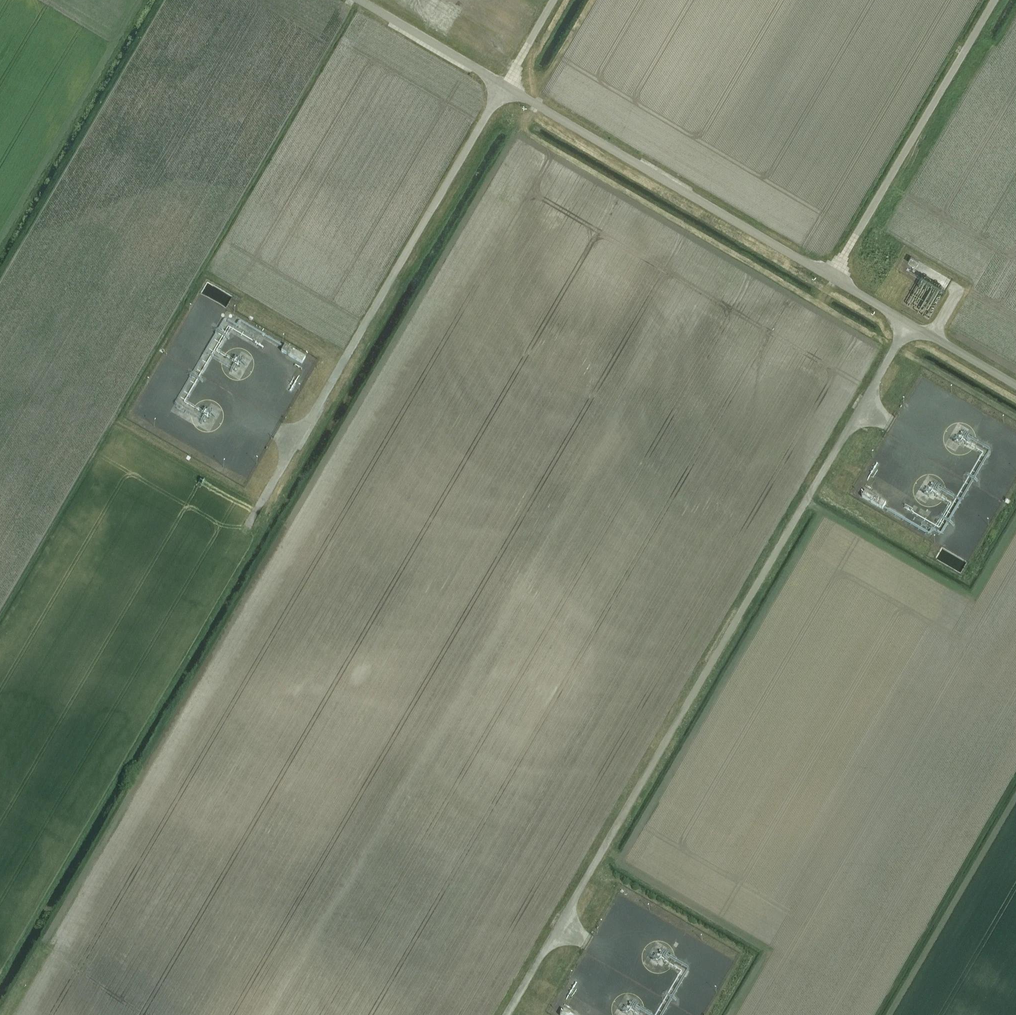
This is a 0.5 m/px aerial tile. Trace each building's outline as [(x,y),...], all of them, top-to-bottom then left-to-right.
[(908,260),(916,264),(919,259),(911,254),(908,260)] [(15,1007),(24,991),(19,989),(10,1005),(15,1007)]
